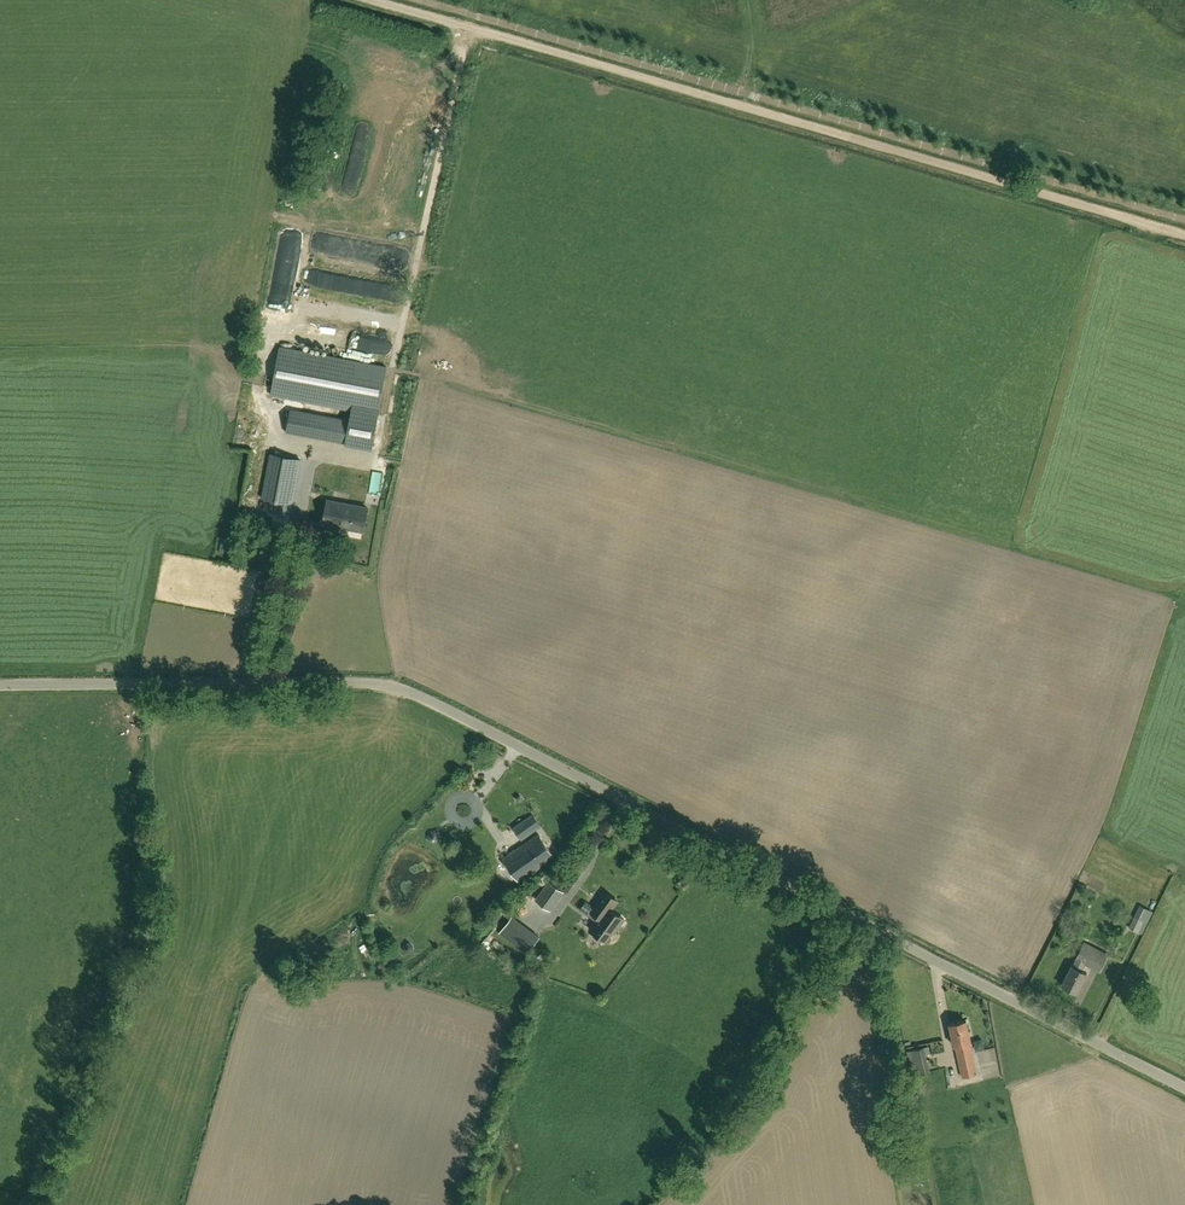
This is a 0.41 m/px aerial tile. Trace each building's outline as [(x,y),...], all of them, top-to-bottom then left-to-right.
[(300,349),(327,355),(329,346),(301,342),(300,349)] [(300,349),(280,346),(270,396),(351,412),(352,404),(379,409),(387,366),(327,355),(300,349)] [(345,442),(345,444),(372,449),(380,409),(352,404),(349,419),(345,442)] [(345,442),(349,419),(290,408),(286,431),(345,442)] [(293,503),(301,458),(269,452),(260,497),(293,503)] [(327,499),(323,521),(339,524),(339,526),(363,531),(368,507),(327,499)] [(270,502),(269,511),(290,515),(292,506),(270,502)] [(533,814),(519,825),(527,836),(541,825),(533,814)] [(435,830),(430,831),(427,835),(427,840),(431,844),(437,844),(441,840),(441,839),(440,834),(435,830)] [(540,833),(504,857),(521,881),(547,863),(548,863),(556,858),(540,833)] [(549,882),(536,899),(550,909),(563,892),(549,882)] [(604,939),(605,940),(616,926),(618,927),(624,918),(611,909),(618,900),(605,891),(593,908),(585,902),(580,909),(596,921),(590,929),(594,932),(593,934),(593,937),(599,941),(602,941),(604,939)] [(1139,905),(1134,916),(1146,922),(1151,911),(1139,905)] [(1141,933),(1146,922),(1134,916),(1128,928),(1141,933)] [(405,943),(402,947),(402,952),(406,955),(411,954),(414,950),(413,945),(409,942),(405,943)] [(1100,970),(1108,954),(1084,942),(1076,958),(1077,959),(1073,966),(1072,966),(1063,985),(1078,993),(1087,973),(1081,970),(1085,963),(1100,970)] [(963,1077),(978,1073),(970,1041),(971,1041),(967,1020),(950,1024),(954,1045),(955,1045),(963,1077)] [(920,1075),(931,1072),(927,1054),(925,1047),(914,1049),(920,1075)]
